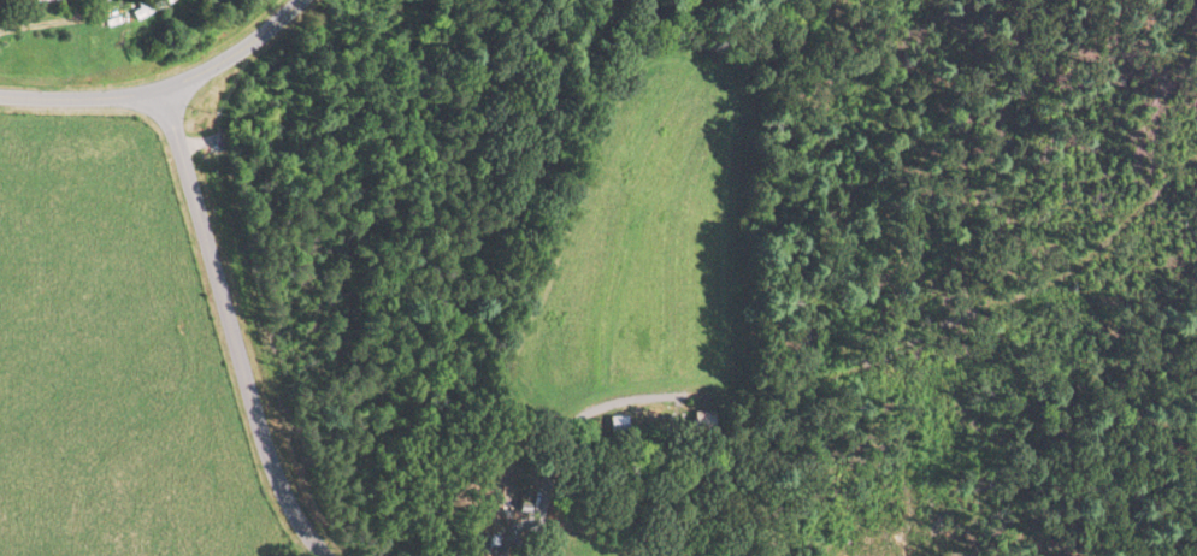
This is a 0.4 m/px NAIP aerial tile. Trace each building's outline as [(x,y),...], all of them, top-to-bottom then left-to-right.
[(134,22),(172,2),(171,0),(149,0),(128,11),(134,22)] [(692,412),(692,429),(713,429),(713,412),(692,412)]
